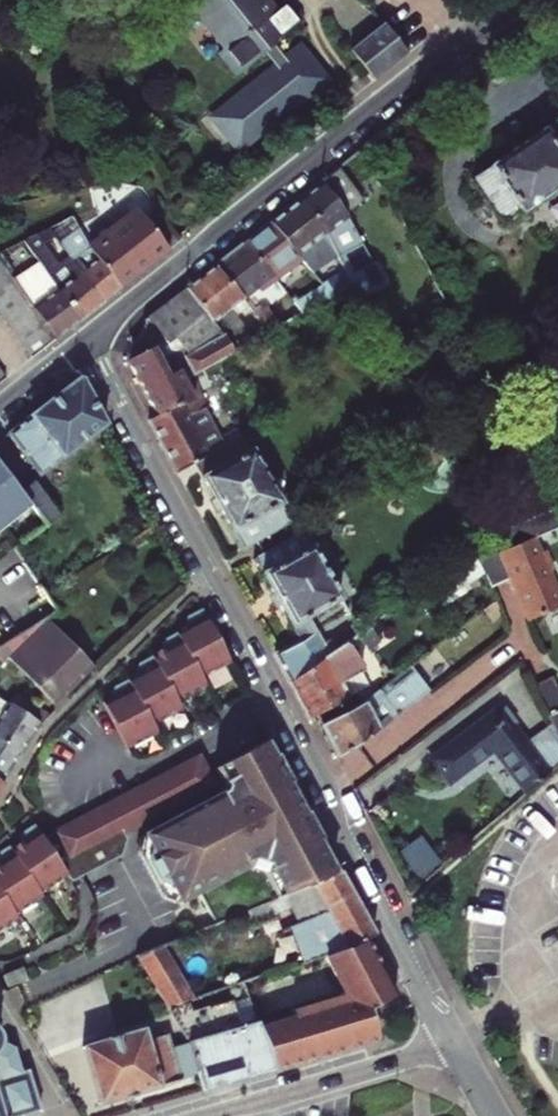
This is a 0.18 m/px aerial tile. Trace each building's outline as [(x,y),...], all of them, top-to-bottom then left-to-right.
[(245,70),(264,54),(279,72),(220,122),(242,151),(327,82),(298,48),(283,60),(272,48),(299,25),(281,4),(269,14),(261,4),(265,0),(200,0),(193,6),(245,70)] [(193,6),(190,8),(225,50),(219,55),(237,77),(245,70),(193,6)] [(352,24),(348,18),(343,21),(347,27),(352,24)] [(375,78),(407,55),(384,28),(354,49),(375,78)] [(474,178),(506,224),(557,189),(557,118),(474,178)] [(322,181),(347,214),(366,199),(340,167),(322,181)] [(322,181),(303,197),(337,255),(347,274),(353,285),(356,291),(369,283),(368,281),(361,270),(374,264),(347,214),(322,181)] [(273,220),(307,265),(312,272),(337,255),(303,197),(273,220)] [(119,289),(181,240),(159,212),(146,224),(130,204),(124,208),(129,216),(88,248),(119,289)] [(119,289),(88,248),(73,218),(49,231),(56,240),(69,257),(103,302),(119,289)] [(288,266),(294,275),(307,265),(273,220),(245,242),(259,261),(262,258),(276,275),(288,266)] [(82,319),(103,302),(69,257),(58,266),(45,249),(56,240),(49,231),(23,242),(58,288),(82,319)] [(259,261),(245,242),(217,264),(245,299),(276,275),(262,258),(259,261)] [(55,341),(82,319),(58,288),(50,294),(27,266),(22,270),(11,257),(9,259),(4,252),(0,254),(0,261),(55,341)] [(0,261),(0,314),(4,320),(31,359),(55,341),(0,261)] [(217,264),(188,287),(223,333),(235,352),(257,340),(232,309),(245,299),(217,264)] [(361,270),(368,281),(379,274),(374,264),(361,270)] [(282,284),(294,275),(288,266),(276,275),(282,284)] [(347,274),(323,287),(332,298),(353,285),(347,274)] [(223,333),(188,287),(145,321),(143,334),(131,343),(128,359),(157,416),(180,404),(182,406),(193,399),(185,382),(195,375),(235,352),(223,333)] [(308,288),(293,298),(304,313),(332,298),(323,287),(312,292),(308,288)] [(268,305),(255,314),(268,333),(304,313),(293,298),(273,311),(268,305)] [(195,463),(210,455),(191,416),(208,407),(195,375),(185,382),(193,399),(182,406),(180,404),(157,416),(150,421),(176,473),(195,463)] [(3,465),(22,451),(41,475),(106,426),(81,377),(0,442),(0,462),(3,465)] [(545,423),(549,432),(557,429),(557,418),(545,423)] [(545,423),(531,430),(535,439),(549,432),(545,423)] [(293,523),(244,436),(210,455),(195,463),(243,551),(293,523)] [(32,503),(25,494),(3,465),(0,462),(0,537),(12,527),(8,522),(14,517),(32,503)] [(36,485),(25,494),(32,503),(49,524),(59,516),(36,485)] [(499,532),(503,540),(507,548),(533,537),(557,526),(557,517),(552,506),(499,532)] [(14,517),(8,522),(12,527),(19,522),(14,517)] [(299,640),(275,654),(289,681),(323,662),(332,656),(326,646),(311,618),(342,600),(305,534),(255,561),(299,640)] [(488,587),(507,578),(527,618),(557,604),(557,591),(548,570),(553,568),(544,549),(539,551),(533,537),(507,548),(503,540),(474,555),(483,576),(488,587)] [(474,555),(448,573),(462,592),(483,576),(474,555)] [(230,663),(203,610),(188,618),(186,627),(176,632),(177,634),(201,679),(230,663)] [(53,704),(92,666),(48,620),(0,651),(0,667),(53,704)] [(354,627),(326,646),(332,656),(348,645),(360,637),(354,627)] [(164,641),(162,650),(152,655),(153,658),(176,702),(205,687),(201,679),(177,634),(164,641)] [(320,726),(355,709),(342,683),(365,670),(348,645),(332,656),(323,662),(289,681),(310,721),(316,717),(320,726)] [(176,702),(153,658),(139,665),(138,673),(127,679),(128,681),(152,725),(181,710),(176,702)] [(320,726),(338,758),(385,726),(435,686),(417,663),(365,704),(355,709),(320,726)] [(552,677),(535,686),(555,732),(557,737),(557,690),(552,677)] [(152,725),(128,681),(115,688),(113,697),(102,702),(127,750),(156,734),(152,725)] [(16,695),(11,703),(27,714),(32,705),(16,695)] [(21,753),(41,724),(27,714),(11,703),(0,696),(0,710),(4,713),(0,718),(0,738),(21,753)] [(555,732),(531,750),(512,726),(515,724),(504,709),(501,711),(498,709),(433,760),(451,783),(491,752),(524,795),(557,765),(557,737),(555,732)] [(3,782),(21,753),(0,738),(0,780),(3,782)] [(264,742),(215,767),(225,787),(227,790),(223,791),(143,835),(178,901),(198,892),(215,924),(237,914),(306,886),(311,884),(311,886),(334,873),(317,841),(320,839),(305,812),(302,814),(286,784),(289,782),(275,755),(272,757),(264,742)] [(198,756),(43,838),(67,875),(70,880),(121,854),(126,837),(123,833),(213,785),(198,756)] [(289,782),(286,784),(302,814),(305,812),(307,811),(291,781),(289,782)] [(43,838),(35,825),(21,834),(20,843),(10,849),(39,893),(67,875),(43,838)] [(423,833),(402,848),(421,875),(443,860),(423,833)] [(178,901),(143,835),(139,837),(136,850),(160,897),(174,902),(178,901)] [(9,847),(0,853),(0,894),(14,915),(41,897),(39,893),(10,849),(9,847)] [(306,886),(237,914),(243,929),(291,910),(296,925),(291,927),(299,948),(255,963),(260,978),(325,957),(349,949),(374,935),(339,871),(334,873),(311,886),(311,884),(306,886)] [(17,919),(14,915),(0,894),(0,930),(17,919)] [(136,956),(168,1007),(170,1012),(212,993),(182,938),(136,956)] [(260,1028),(274,1067),(315,1055),(315,1057),(378,1038),(372,1019),(360,1014),(369,1009),(396,995),(367,939),(349,949),(325,957),(341,996),(338,997),(341,1004),(294,1018),(260,1028)] [(291,1011),(294,1018),(341,1004),(338,997),(291,1011)] [(360,1014),(372,1019),(369,1009),(360,1014)] [(259,1024),(189,1045),(204,1091),(275,1070),(274,1067),(260,1028),(259,1024)] [(182,1080),(173,1049),(168,1034),(148,1041),(144,1029),(82,1047),(99,1106),(182,1080)] [(40,1113),(27,1070),(22,1071),(15,1049),(8,1045),(0,1044),(0,1115),(30,1115),(40,1113)] [(189,1045),(173,1049),(182,1080),(188,1096),(204,1091),(189,1045)]
